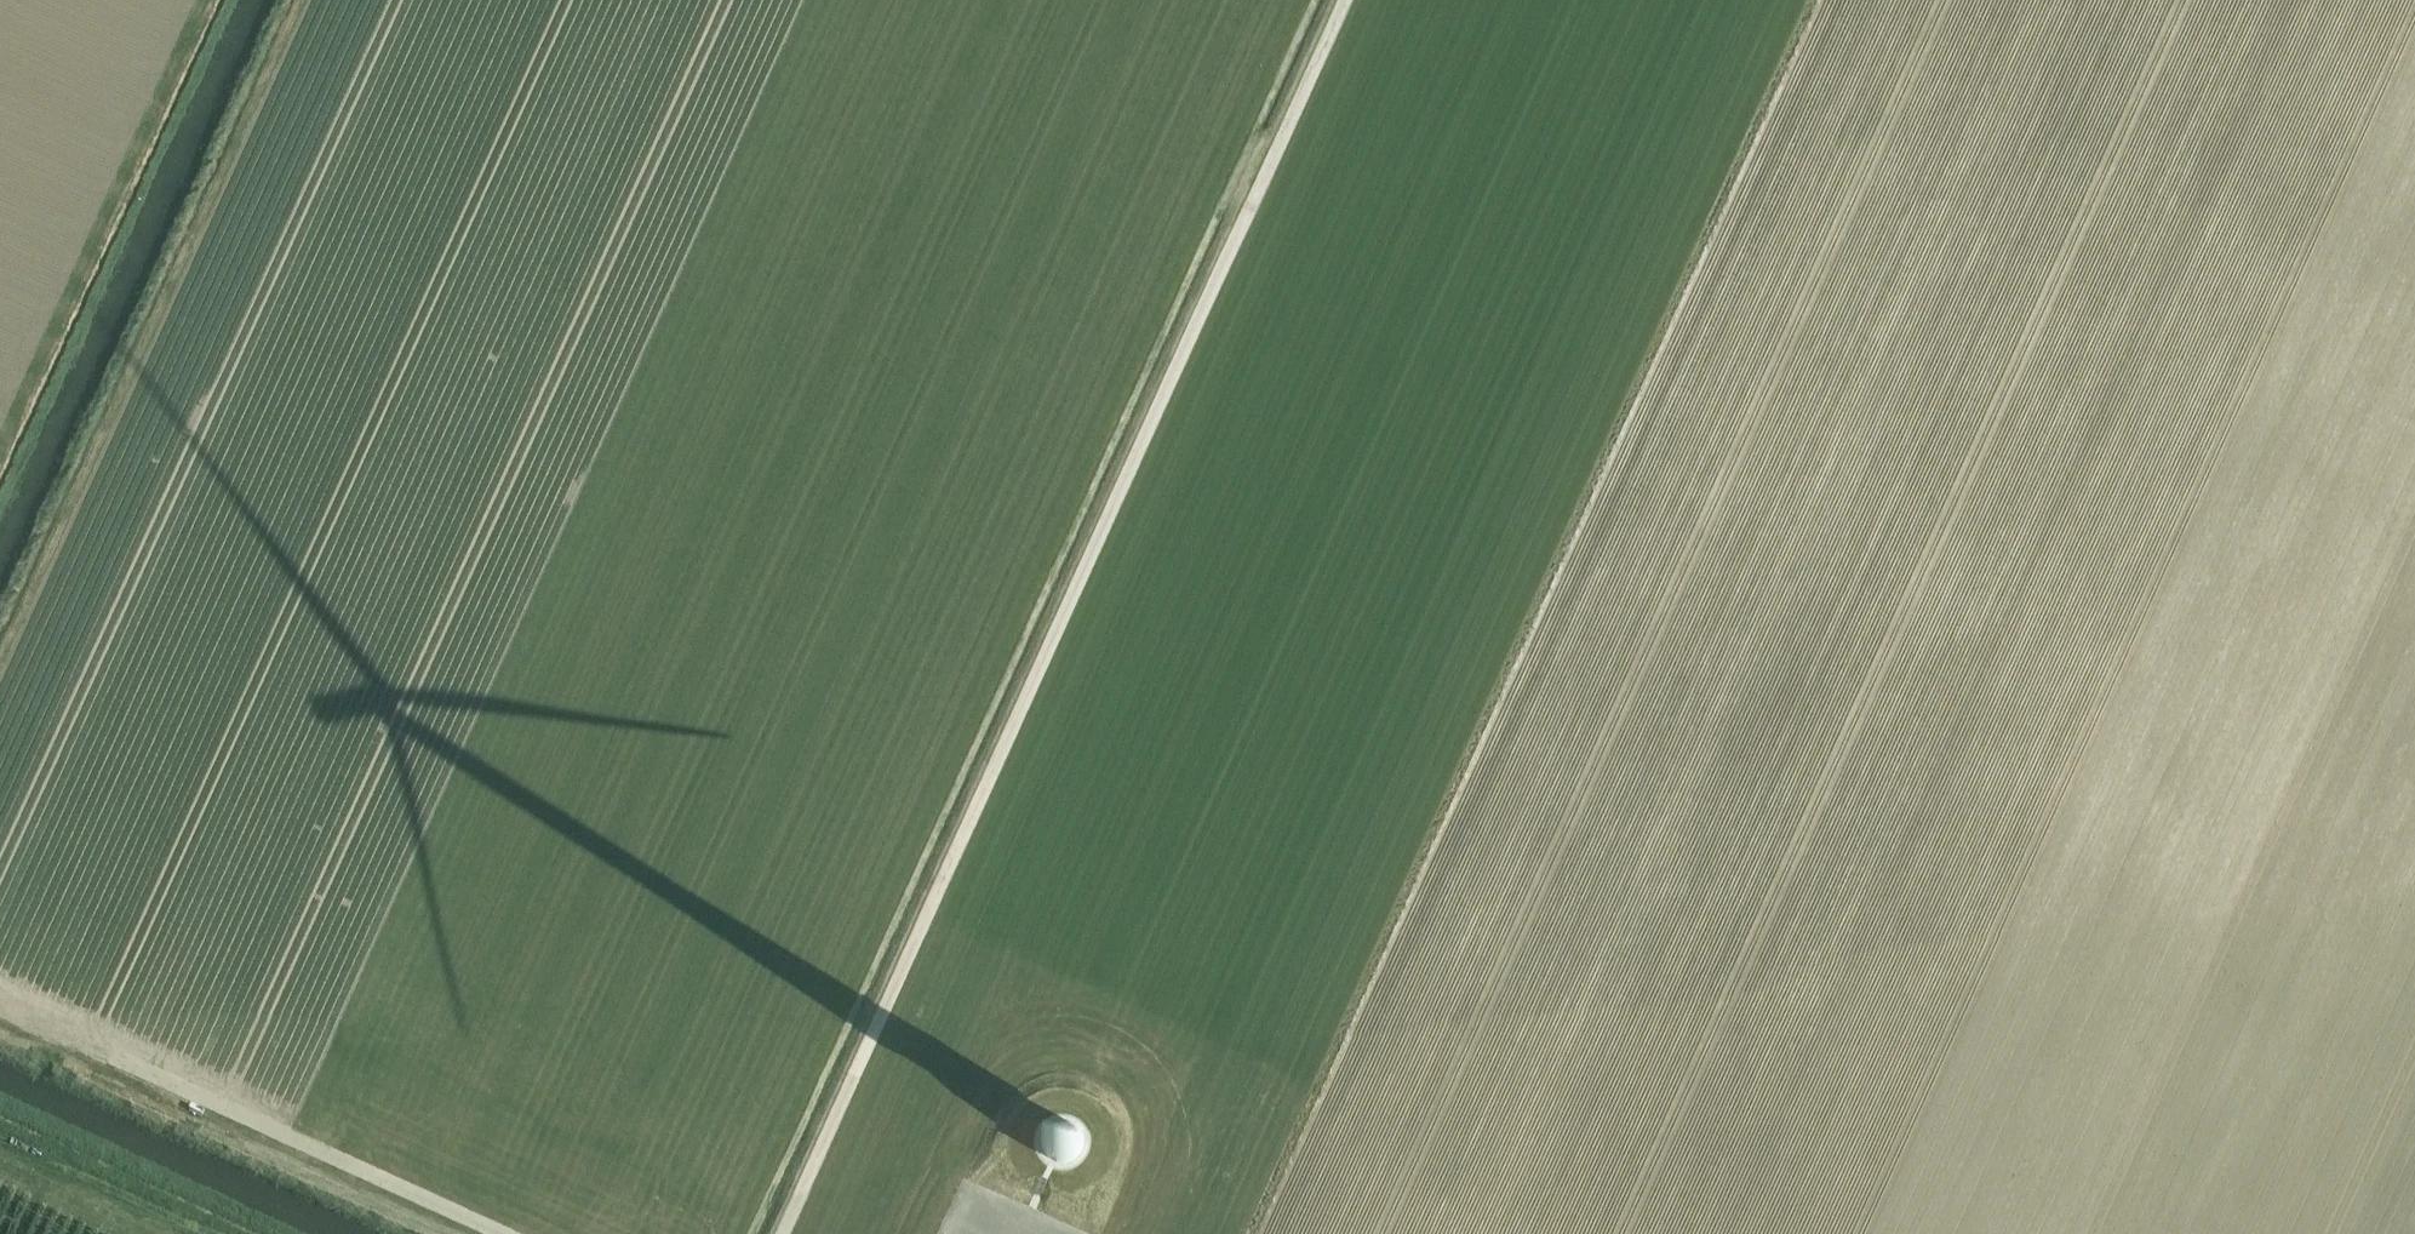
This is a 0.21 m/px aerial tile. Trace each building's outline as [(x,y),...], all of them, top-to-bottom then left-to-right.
[(1038,1139),(1038,1142),(1038,1145),(1039,1148),(1040,1151),(1041,1153),(1043,1156),(1044,1158),(1047,1160),(1049,1162),(1052,1164),(1055,1165),(1058,1166),(1061,1166),(1064,1166),(1067,1166),(1070,1165),(1072,1164),(1075,1162),(1078,1160),(1080,1158),(1082,1156),(1083,1153),(1085,1151),(1086,1148),(1086,1145),(1086,1142),(1086,1139),(1086,1136),(1085,1133),(1083,1130),(1082,1128),(1080,1125),(1078,1123),(1075,1121),(1072,1120),(1070,1119),(1067,1118),(1064,1118),(1061,1118),(1058,1118),(1055,1119),(1052,1120),(1049,1121),(1047,1123),(1044,1125),(1043,1128),(1041,1130),(1040,1133),(1039,1136),(1038,1139)]
